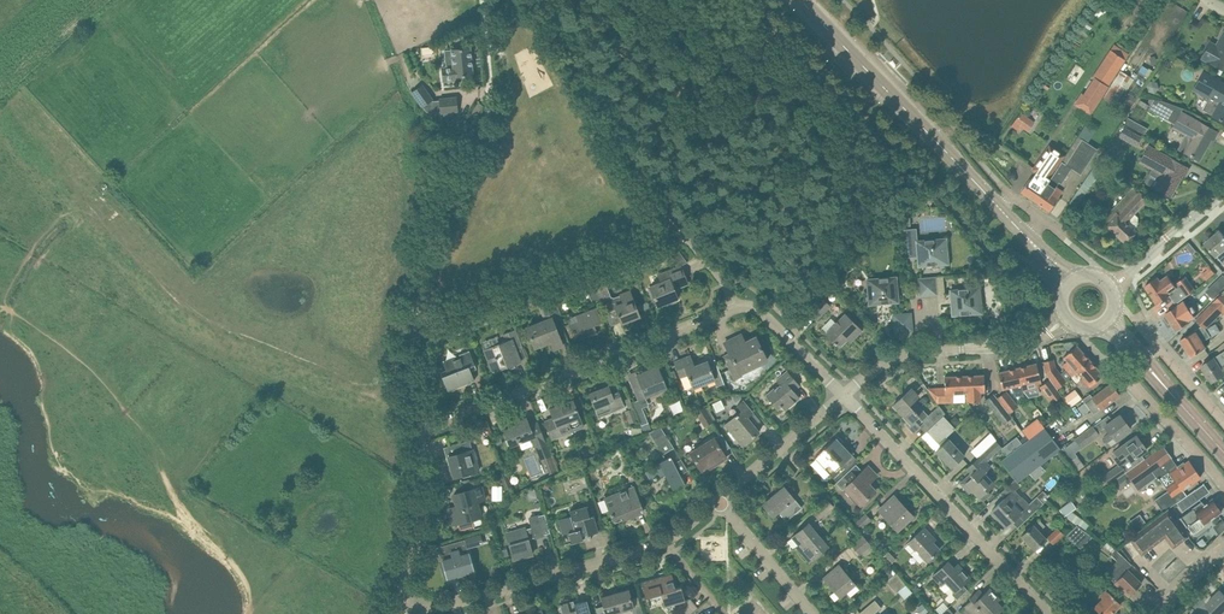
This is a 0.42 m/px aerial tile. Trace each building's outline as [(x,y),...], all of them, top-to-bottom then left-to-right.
[(1212,53),(1206,50),(1202,58),(1218,67),(1215,72),(1220,75),(1223,67),(1223,32),(1212,53)] [(1114,44),(1110,49),(1124,58),(1125,59),(1129,53),(1114,44)] [(442,67),(443,81),(455,80),(455,77),(473,75),(470,47),(463,48),(463,46),(453,47),(454,49),(452,49),(453,66),(442,67)] [(1185,52),(1179,49),(1176,55),(1183,58),(1185,52)] [(1114,101),(1130,76),(1121,70),(1105,95),(1114,101)] [(1218,80),(1202,71),(1192,90),(1208,99),(1202,109),(1213,115),(1212,115),(1223,122),(1223,83),(1218,80)] [(1107,86),(1095,79),(1084,95),(1082,94),(1076,104),(1090,113),(1107,86)] [(1155,93),(1159,88),(1157,82),(1151,80),(1146,85),(1148,92),(1155,93)] [(441,113),(458,111),(456,97),(439,98),(439,100),(433,100),(432,99),(433,99),(422,84),(412,92),(422,107),(423,106),(426,111),(431,113),(441,112),(441,113)] [(1152,100),(1147,110),(1160,117),(1168,103),(1160,101),(1152,100)] [(1015,120),(1022,125),(1027,117),(1020,112),(1015,120)] [(1173,124),(1172,126),(1181,132),(1185,134),(1177,148),(1184,152),(1188,154),(1199,160),(1207,145),(1204,143),(1208,136),(1211,138),(1213,139),(1217,132),(1207,126),(1200,122),(1200,123),(1190,117),(1180,112),(1173,124)] [(1128,118),(1126,123),(1146,132),(1148,127),(1128,118)] [(1043,195),(1038,203),(1049,211),(1062,191),(1055,186),(1058,182),(1060,183),(1071,168),(1081,174),(1097,148),(1087,142),(1098,126),(1089,120),(1052,177),(1047,183),(1040,193),(1043,195)] [(1149,173),(1160,179),(1155,188),(1170,196),(1178,181),(1175,179),(1179,172),(1184,175),(1188,168),(1148,145),(1139,162),(1152,169),(1149,173)] [(1022,191),(1021,191),(1038,203),(1043,195),(1040,193),(1047,183),(1050,179),(1048,177),(1063,155),(1053,149),(1047,157),(1043,155),(1033,169),(1036,171),(1030,179),(1029,179),(1021,191),(1022,191)] [(1085,196),(1101,171),(1094,166),(1078,191),(1085,196)] [(1136,231),(1134,229),(1138,225),(1138,217),(1133,213),(1147,199),(1133,186),(1132,187),(1128,183),(1122,189),(1126,194),(1112,209),(1109,206),(1100,216),(1106,223),(1105,224),(1125,242),(1136,231)] [(945,238),(917,241),(916,228),(903,229),(906,253),(918,252),(919,266),(948,263),(947,263),(944,263),(942,239),(945,239),(945,238)] [(1220,230),(1206,243),(1216,255),(1216,254),(1223,264),(1223,235),(1220,230)] [(666,251),(677,267),(659,274),(662,282),(651,287),(658,306),(678,298),(674,288),(678,287),(688,283),(681,266),(687,262),(677,247),(666,251)] [(1208,270),(1202,275),(1206,281),(1215,273),(1209,266),(1207,268),(1208,270)] [(1157,277),(1145,286),(1158,304),(1170,295),(1176,304),(1186,297),(1194,291),(1186,279),(1185,277),(1175,284),(1168,275),(1160,280),(1157,277)] [(1212,285),(1218,292),(1223,286),(1223,276),(1223,275),(1212,285)] [(592,303),(601,299),(594,284),(591,276),(570,285),(573,293),(577,295),(588,290),(592,303)] [(928,295),(937,295),(936,276),(927,277),(928,295)] [(869,304),(898,302),(896,277),(867,279),(867,280),(871,279),(873,303),(869,304)] [(919,296),(928,295),(927,277),(918,278),(919,296)] [(630,291),(621,295),(614,297),(611,296),(604,280),(594,284),(601,299),(606,313),(616,309),(622,323),(640,316),(630,291)] [(953,315),(981,312),(978,312),(976,288),(979,288),(979,287),(951,290),(953,315)] [(1223,292),(1197,319),(1203,325),(1180,339),(1191,357),(1206,347),(1202,341),(1211,336),(1206,327),(1222,311),(1223,313),(1223,292)] [(544,320),(527,327),(535,347),(551,341),(554,349),(563,345),(552,319),(558,316),(560,320),(560,319),(552,299),(538,304),(544,320)] [(830,305),(823,299),(809,313),(816,319),(830,305)] [(1167,314),(1164,316),(1168,323),(1171,321),(1177,329),(1187,323),(1189,321),(1196,316),(1185,300),(1178,305),(1176,307),(1166,313),(1167,314)] [(515,311),(511,301),(504,303),(509,314),(515,311)] [(501,317),(509,314),(504,303),(497,306),(501,317)] [(596,307),(568,318),(577,340),(597,332),(594,325),(602,321),(596,307)] [(913,331),(911,313),(893,314),(894,332),(913,331)] [(826,333),(839,346),(852,333),(855,336),(861,330),(845,314),(826,333)] [(430,337),(439,338),(441,324),(432,327),(430,337)] [(486,348),(484,349),(489,361),(493,373),(510,366),(511,369),(515,367),(514,364),(520,362),(520,359),(515,348),(522,346),(517,335),(515,329),(503,334),(506,341),(499,343),(486,348)] [(730,353),(724,356),(735,379),(742,375),(741,373),(767,360),(756,337),(745,342),(741,334),(724,342),(730,353)] [(1076,345),(1064,357),(1077,371),(1089,360),(1076,345)] [(444,360),(443,360),(448,373),(442,376),(448,390),(460,385),(459,383),(465,380),(466,383),(474,380),(469,366),(475,364),(469,350),(468,350),(469,354),(445,363),(444,360)] [(1202,366),(1212,382),(1222,375),(1223,374),(1223,360),(1220,354),(1214,357),(1212,359),(1202,366)] [(725,385),(715,359),(695,366),(691,356),(674,362),(680,376),(687,374),(692,387),(714,378),(717,386),(723,383),(724,385),(725,385)] [(1058,370),(1056,371),(1053,359),(1042,362),(1045,372),(1050,379),(1057,389),(1066,381),(1058,370)] [(1088,383),(1090,386),(1102,374),(1089,360),(1077,371),(1082,377),(1079,379),(1085,386),(1088,383)] [(1037,384),(1041,383),(1036,363),(1017,368),(1021,384),(1023,391),(1038,387),(1037,384)] [(638,400),(632,402),(641,425),(648,422),(642,407),(649,405),(646,398),(668,389),(658,365),(636,374),(640,384),(633,387),(638,400)] [(1021,384),(1017,368),(998,372),(1002,389),(1021,384)] [(798,383),(787,370),(776,380),(779,384),(766,395),(777,408),(780,406),(781,406),(785,410),(800,398),(791,388),(798,383)] [(980,392),(985,391),(984,375),(964,376),(965,392),(965,398),(967,401),(980,401),(980,392)] [(953,402),(953,393),(965,392),(964,376),(944,377),(945,387),(928,388),(937,403),(953,402)] [(1070,407),(1057,389),(1050,379),(1039,387),(1051,403),(1060,396),(1069,408),(1070,407)] [(1082,399),(1094,414),(1119,395),(1110,383),(1093,397),(1090,394),(1082,399)] [(599,417),(625,406),(619,391),(612,394),(609,385),(589,393),(595,408),(599,417)] [(928,415),(914,399),(918,396),(911,388),(903,395),(904,396),(901,399),(900,398),(893,405),(910,423),(907,425),(913,432),(920,426),(921,427),(924,423),(929,428),(934,423),(943,415),(945,413),(939,405),(928,415)] [(1076,388),(1065,397),(1072,406),(1084,397),(1076,388)] [(1018,405),(1006,390),(997,398),(1009,413),(1018,405)] [(1028,438),(1009,413),(997,398),(993,394),(985,400),(1003,424),(1009,419),(1025,439),(1028,438)] [(705,407),(708,412),(731,401),(732,400),(729,395),(705,407)] [(637,420),(629,397),(625,399),(629,409),(624,411),(629,423),(637,420)] [(545,421),(552,439),(584,427),(580,418),(573,399),(550,408),(555,422),(547,425),(545,421)] [(725,425),(729,431),(728,431),(734,439),(735,438),(742,446),(755,435),(753,433),(757,430),(759,431),(760,431),(748,417),(753,412),(744,401),(738,405),(743,411),(725,425)] [(704,427),(713,421),(708,412),(705,407),(704,406),(694,412),(704,427)] [(943,415),(934,423),(947,436),(955,428),(956,428),(943,415)] [(1115,439),(1115,440),(1130,429),(1125,422),(1127,419),(1123,415),(1120,415),(1105,426),(1110,433),(1102,439),(1107,445),(1115,439)] [(531,429),(526,418),(516,422),(517,425),(505,430),(511,446),(533,437),(541,458),(550,455),(539,426),(531,429)] [(1029,438),(1044,427),(1045,427),(1040,421),(1036,424),(1035,423),(1024,432),(1029,438)] [(936,451),(952,467),(965,455),(947,436),(934,423),(929,428),(926,431),(927,432),(927,431),(941,445),(936,451)] [(659,424),(648,430),(657,445),(669,439),(659,424)] [(1098,434),(1093,426),(1075,439),(1081,447),(1098,434)] [(1001,460),(1018,482),(1061,449),(1044,427),(1029,438),(1001,460)] [(992,432),(972,449),(978,456),(998,438),(992,432)] [(1118,464),(1101,476),(1108,485),(1113,481),(1141,461),(1137,456),(1140,453),(1146,449),(1146,448),(1147,446),(1144,442),(1141,442),(1136,435),(1126,442),(1120,447),(1113,453),(1117,459),(1115,461),(1118,464)] [(830,474),(831,475),(854,453),(853,452),(852,454),(842,444),(844,442),(838,436),(815,458),(816,459),(817,457),(832,473),(830,474)] [(714,438),(691,453),(695,460),(701,470),(716,460),(717,463),(726,457),(723,451),(720,447),(714,438)] [(470,440),(447,447),(449,456),(448,456),(454,477),(465,474),(472,472),(478,470),(473,453),(473,452),(470,440)] [(1000,447),(995,441),(965,469),(966,470),(970,474),(970,475),(969,474),(960,483),(961,484),(964,485),(968,489),(968,491),(969,493),(973,489),(979,496),(979,497),(983,500),(990,493),(987,490),(988,489),(987,488),(987,489),(985,487),(991,481),(990,481),(983,473),(989,468),(989,467),(984,462),(1000,447)] [(1159,479),(1170,472),(1177,466),(1172,458),(1173,456),(1170,452),(1167,452),(1163,446),(1125,473),(1138,490),(1156,477),(1158,480),(1159,479)] [(659,463),(645,471),(650,481),(665,474),(673,489),(684,483),(670,455),(658,462),(659,463)] [(1183,462),(1177,466),(1170,472),(1159,479),(1168,491),(1154,500),(1163,512),(1176,502),(1172,496),(1200,477),(1188,461),(1184,464),(1183,462)] [(862,471),(856,464),(836,483),(843,490),(845,488),(861,504),(876,490),(869,483),(876,476),(867,466),(862,471)] [(1113,481),(1119,489),(1131,481),(1125,473),(1113,481)] [(774,518),(780,513),(781,514),(786,519),(785,520),(786,521),(802,508),(783,484),(782,485),(783,486),(775,493),(778,496),(776,497),(774,494),(769,498),(768,497),(767,498),(768,499),(762,504),(774,518)] [(453,524),(458,523),(460,529),(474,525),(472,519),(481,517),(477,501),(485,499),(481,486),(454,494),(457,505),(449,507),(453,524)] [(641,511),(643,511),(633,487),(605,498),(615,522),(622,519),(623,521),(642,513),(641,511)] [(1048,495),(1053,501),(1061,495),(1056,489),(1048,495)] [(1018,497),(1012,491),(992,510),(1006,526),(1014,519),(1020,525),(1029,517),(1043,503),(1037,496),(1028,504),(1021,497),(1018,497)] [(1176,502),(1183,511),(1199,499),(1193,491),(1176,502)] [(913,515),(894,496),(879,510),(897,529),(913,515)] [(834,506),(827,498),(812,511),(819,519),(834,506)] [(1203,505),(1201,502),(1180,517),(1187,526),(1192,532),(1194,533),(1203,526),(1204,524),(1221,511),(1220,510),(1222,509),(1218,503),(1216,504),(1212,499),(1203,505)] [(590,534),(598,531),(592,516),(590,516),(586,506),(569,512),(571,515),(556,520),(561,534),(567,532),(571,543),(583,539),(582,538),(585,536),(586,539),(587,540),(588,541),(589,541),(591,540),(591,539),(591,538),(590,534)] [(1180,525),(1167,509),(1129,539),(1140,553),(1155,541),(1157,543),(1164,537),(1173,548),(1188,536),(1180,525)] [(853,525),(862,535),(863,534),(864,536),(868,533),(863,527),(871,519),(866,513),(853,525)] [(544,519),(540,521),(538,516),(529,518),(532,527),(525,529),(507,534),(514,559),(532,554),(528,539),(534,537),(535,538),(544,535),(544,534),(548,532),(544,519)] [(1034,526),(1033,525),(1022,535),(1035,549),(1046,539),(1039,531),(1045,525),(1040,521),(1034,526)] [(796,545),(809,561),(827,546),(808,523),(787,541),(793,548),(796,545)] [(1064,535),(1075,544),(1086,532),(1076,524),(1064,535)] [(931,535),(924,527),(908,542),(927,561),(939,549),(928,537),(931,535)] [(1064,536),(1058,529),(1049,539),(1055,545),(1064,536)] [(863,534),(862,535),(851,544),(860,555),(865,551),(868,554),(873,549),(870,546),(872,545),(864,536),(863,534)] [(468,552),(467,553),(465,548),(467,547),(464,539),(448,544),(449,547),(441,549),(444,559),(442,560),(445,568),(442,569),(445,578),(447,577),(447,578),(474,570),(468,552)] [(954,567),(948,561),(932,576),(941,585),(945,581),(954,591),(953,592),(953,594),(956,598),(957,599),(967,589),(962,584),(970,576),(958,563),(954,567)] [(839,564),(823,577),(840,598),(856,584),(839,564)] [(1129,596),(1141,584),(1122,565),(1110,578),(1129,596)] [(641,581),(646,596),(661,592),(665,606),(678,603),(679,605),(682,609),(676,613),(677,613),(690,613),(698,608),(690,598),(685,600),(681,586),(676,588),(671,573),(641,581)] [(888,581),(898,592),(904,599),(912,592),(896,573),(886,582),(888,581)] [(601,597),(606,613),(617,613),(617,612),(634,607),(629,589),(613,593),(612,589),(601,593),(602,596),(601,597)] [(970,598),(971,600),(964,606),(971,613),(982,613),(984,612),(985,613),(995,613),(1002,608),(996,601),(999,598),(989,589),(980,598),(975,593),(970,598)] [(1121,604),(1106,590),(1100,596),(1102,599),(1094,607),(1101,613),(1111,613),(1121,604)] [(1220,590),(1206,604),(1216,613),(1223,613),(1223,594),(1220,590)] [(1092,610),(1079,594),(1071,601),(1081,613),(1087,613),(1092,610)] [(587,600),(574,604),(574,605),(569,607),(568,602),(559,604),(562,613),(591,613),(587,600)] [(874,613),(881,607),(875,600),(859,613),(860,613),(874,613)]
